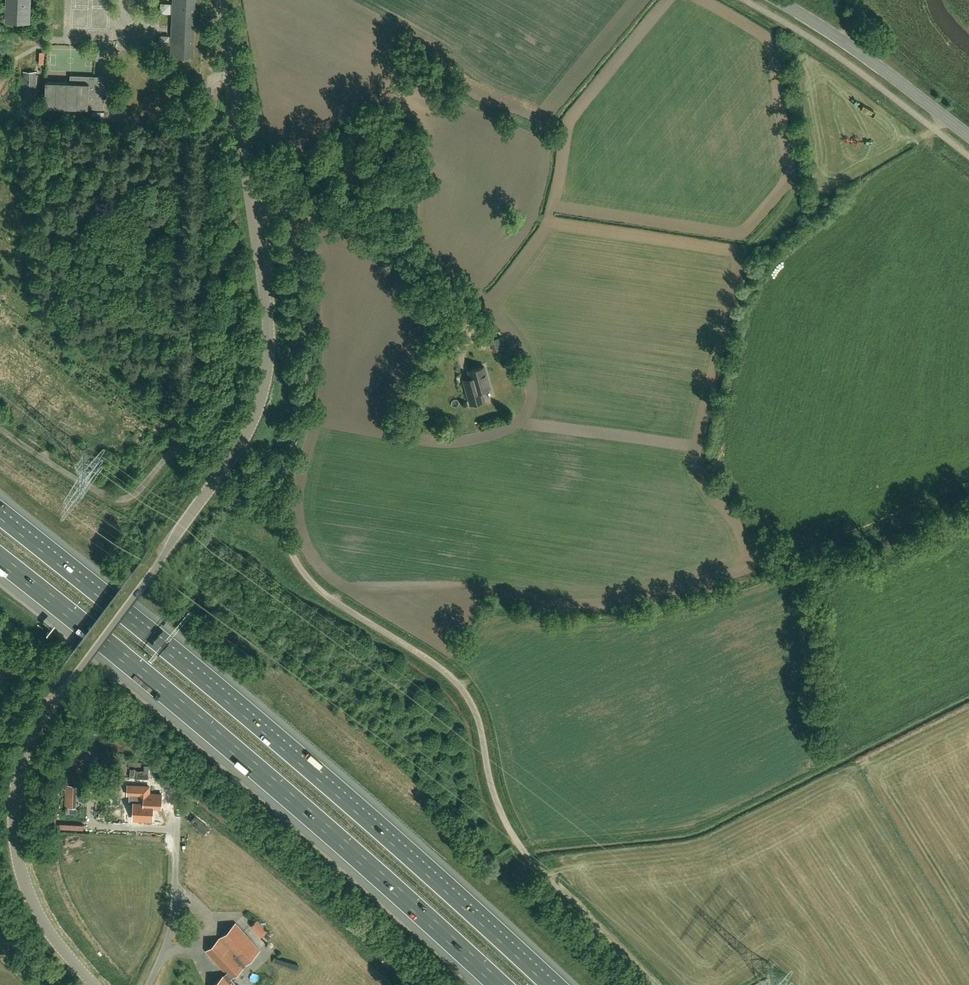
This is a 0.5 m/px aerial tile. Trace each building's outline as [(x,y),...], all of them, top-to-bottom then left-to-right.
[(30,0),(8,0),(7,22),(29,23),(30,0)] [(171,56),(192,57),(195,0),(174,0),(171,56)] [(36,71),(24,71),(23,131),(35,132),(36,71)] [(70,82),(50,81),(46,81),(45,107),(104,109),(105,76),(95,76),(70,75),(70,82)] [(502,336),(501,336),(491,340),(492,345),(493,351),(506,348),(502,336)] [(484,366),(469,371),(473,387),(466,389),(470,404),(484,400),(482,390),(490,388),(484,366)] [(136,606),(134,610),(149,622),(152,619),(136,606)] [(178,639),(175,643),(203,668),(207,663),(178,639)] [(137,770),(136,784),(148,784),(149,770),(137,770)] [(65,809),(77,809),(78,785),(66,785),(65,809)] [(149,795),(149,786),(127,785),(126,794),(130,794),(130,802),(134,803),(133,816),(153,817),(153,803),(147,803),(147,795),(149,795)] [(195,817),(190,823),(205,834),(209,828),(195,817)] [(317,823),(313,827),(338,849),(342,845),(317,823)] [(488,917),(493,913),(487,908),(483,912),(488,917)] [(267,930),(258,920),(251,925),(261,936),(267,930)] [(236,923),(219,938),(246,964),(260,950),(236,923)] [(246,964),(219,938),(206,950),(229,976),(231,978),(246,964)] [(229,976),(225,979),(222,976),(213,984),(233,984),(236,983),(231,978),(229,976)]
